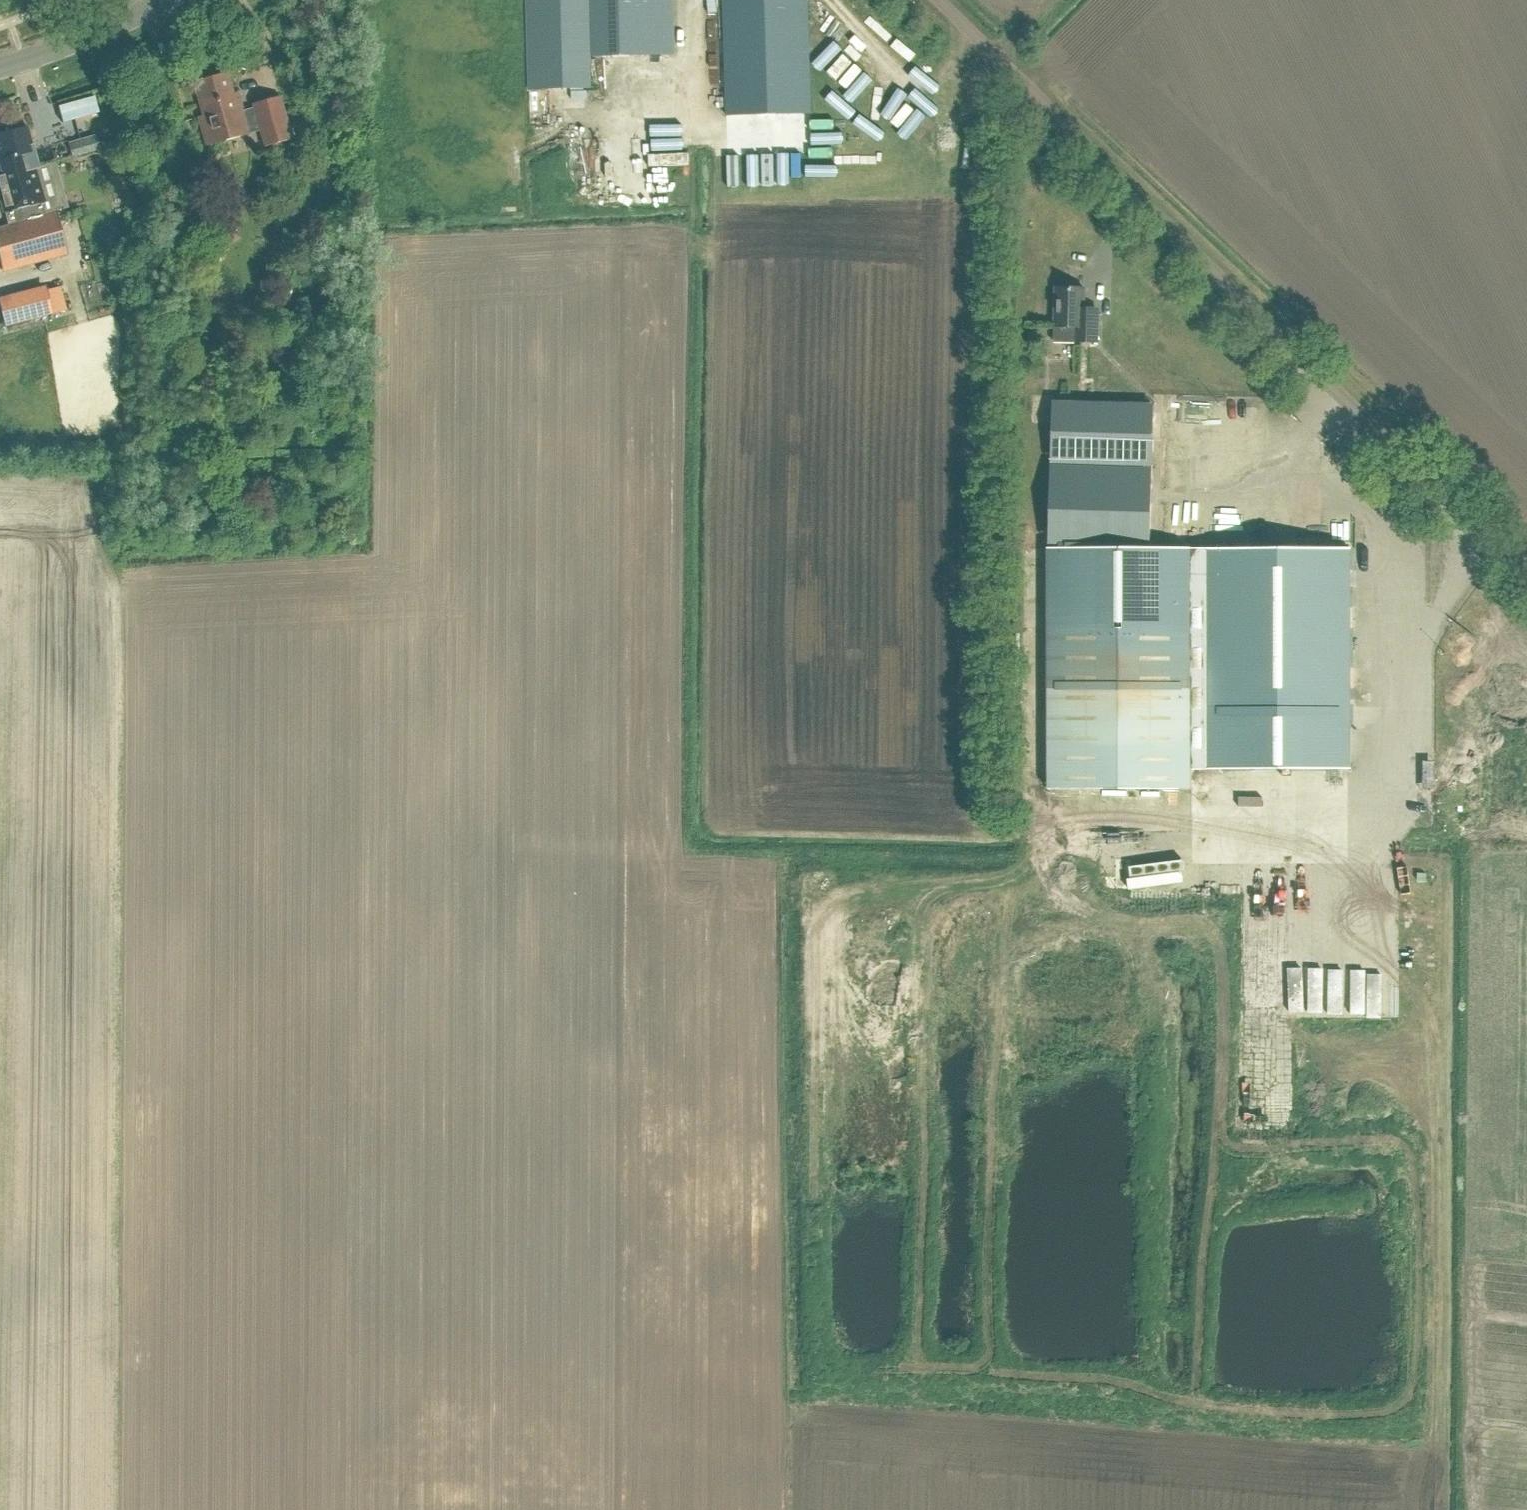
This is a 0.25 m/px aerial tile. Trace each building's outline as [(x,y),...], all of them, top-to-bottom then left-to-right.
[(671,0),(527,0),(527,27),(529,89),(593,87),(592,55),(672,53),(671,0)] [(811,116),(809,0),(724,0),(726,118),(811,116)] [(232,95),(227,73),(195,81),(203,114),(198,115),(205,145),(246,135),(245,131),(256,128),(261,149),(290,142),(279,99),(251,105),(252,110),(242,112),(237,94),(232,95)] [(0,233),(0,258),(4,273),(69,255),(56,210),(48,212),(45,199),(49,198),(41,166),(31,127),(0,135),(0,146),(6,171),(0,172),(0,186),(6,209),(12,208),(16,221),(8,223),(10,230),(0,233)] [(74,159),(101,151),(96,136),(69,144),(74,159)] [(5,325),(68,307),(60,281),(0,298),(0,307),(5,325)] [(1054,344),(1076,345),(1098,345),(1098,317),(1084,317),(1085,291),(1056,290),(1054,344)] [(1048,551),(1049,790),(1190,789),(1190,611),(1190,601),(1190,550),(1151,550),(1155,407),(1052,404),(1051,466),(1048,551)] [(1336,524),(1336,534),(1360,535),(1360,525),(1336,524)] [(1190,601),(1190,611),(1204,611),(1204,592),(1229,592),(1229,690),(1273,690),(1274,690),(1360,689),(1360,645),(1360,569),(1340,569),(1340,550),(1263,550),(1260,550),(1240,550),(1218,550),(1207,550),(1205,550),(1190,550),(1190,601)] [(1267,785),(1278,788),(1281,771),(1270,769),(1267,785)]
